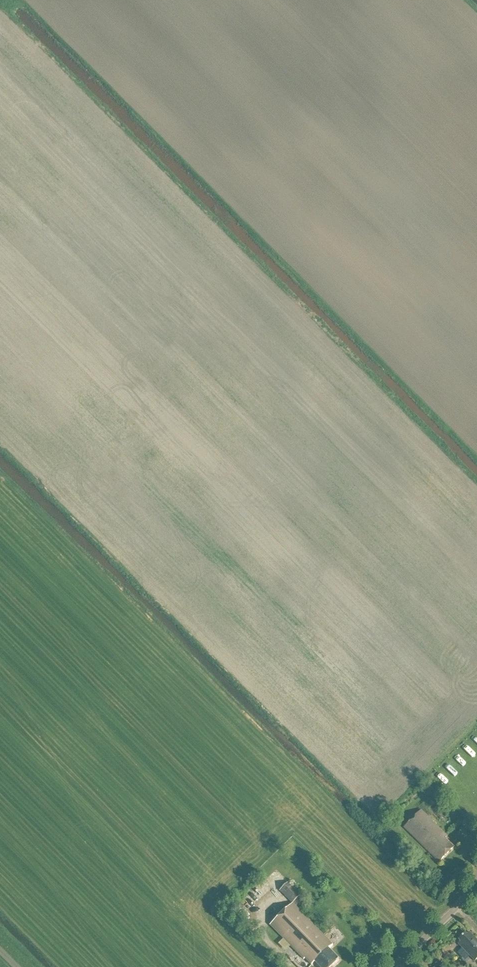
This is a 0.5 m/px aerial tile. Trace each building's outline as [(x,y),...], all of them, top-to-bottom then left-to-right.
[(439,863),(453,848),(444,839),(447,837),(421,811),(404,828),(439,863)] [(339,960),(328,950),(333,946),(295,907),(304,899),(289,883),(280,891),(292,904),(270,925),(304,960),(305,959),(312,966),(315,963),(319,966),(332,966),(339,960)] [(470,933),(467,936),(465,934),(459,940),(460,942),(458,945),(475,962),(476,959),(476,940),(470,933)]
